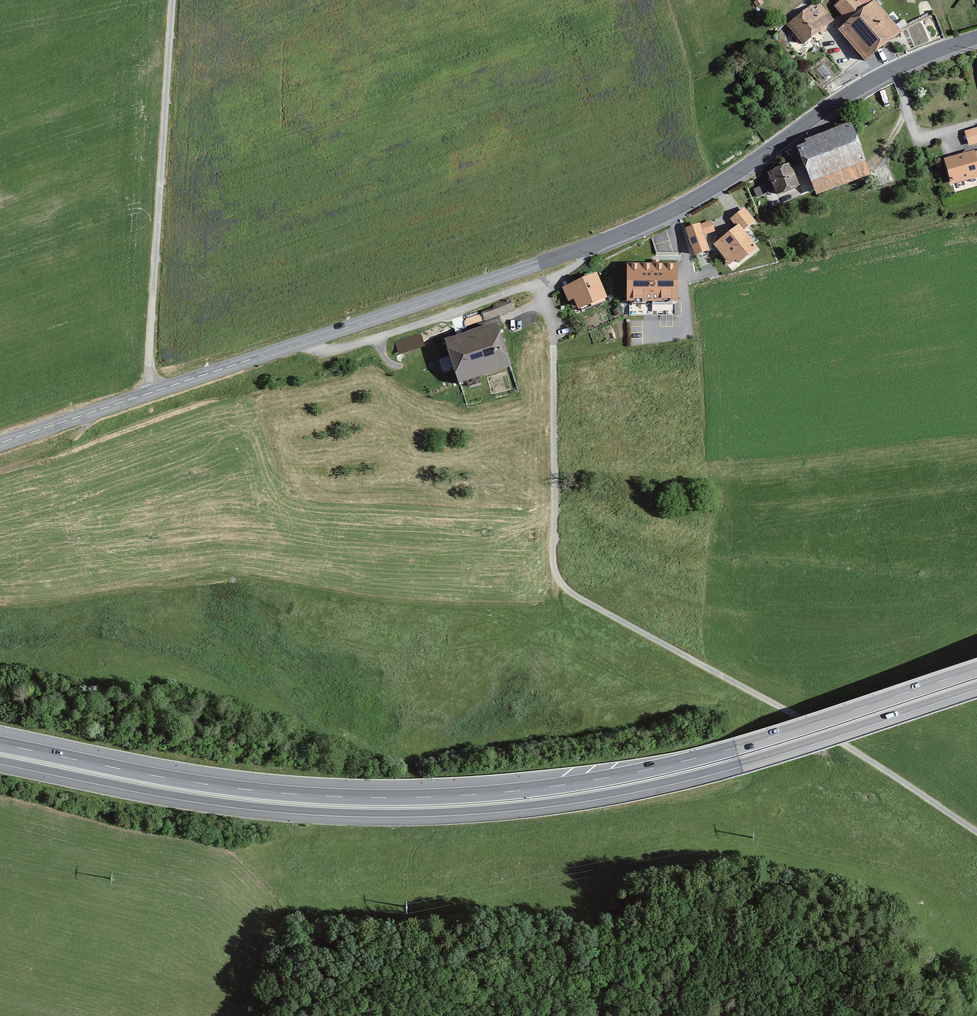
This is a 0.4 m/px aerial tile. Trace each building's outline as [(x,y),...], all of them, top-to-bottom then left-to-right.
[(786,25),(803,44),(832,19),(816,0),(786,25)] [(865,61),(902,31),(875,0),(873,0),(864,6),(859,0),(838,0),(832,5),(847,23),(839,30),(865,61)] [(796,146),(817,194),(871,174),(851,120),(805,138),(806,142),(796,146)] [(967,146),(976,143),(976,127),(963,131),(967,146)] [(951,184),(976,177),(976,151),(975,151),(975,149),(944,158),(951,184)] [(778,194),(798,186),(788,163),(769,170),(778,194)] [(756,196),(774,190),(771,181),(753,187),(756,196)] [(735,260),(738,263),(758,247),(745,230),(756,221),(744,207),(730,219),(736,227),(714,245),(730,264),(735,260)] [(715,231),(711,220),(701,223),(700,222),(684,228),(695,256),(710,250),(705,235),(715,231)] [(652,262),(627,262),(627,301),(678,300),(678,263),(660,262),(660,260),(652,260),(652,262)] [(574,298),(578,309),(608,297),(597,272),(562,287),(568,301),(574,298)] [(446,337),(458,380),(509,365),(497,322),(446,337)]
